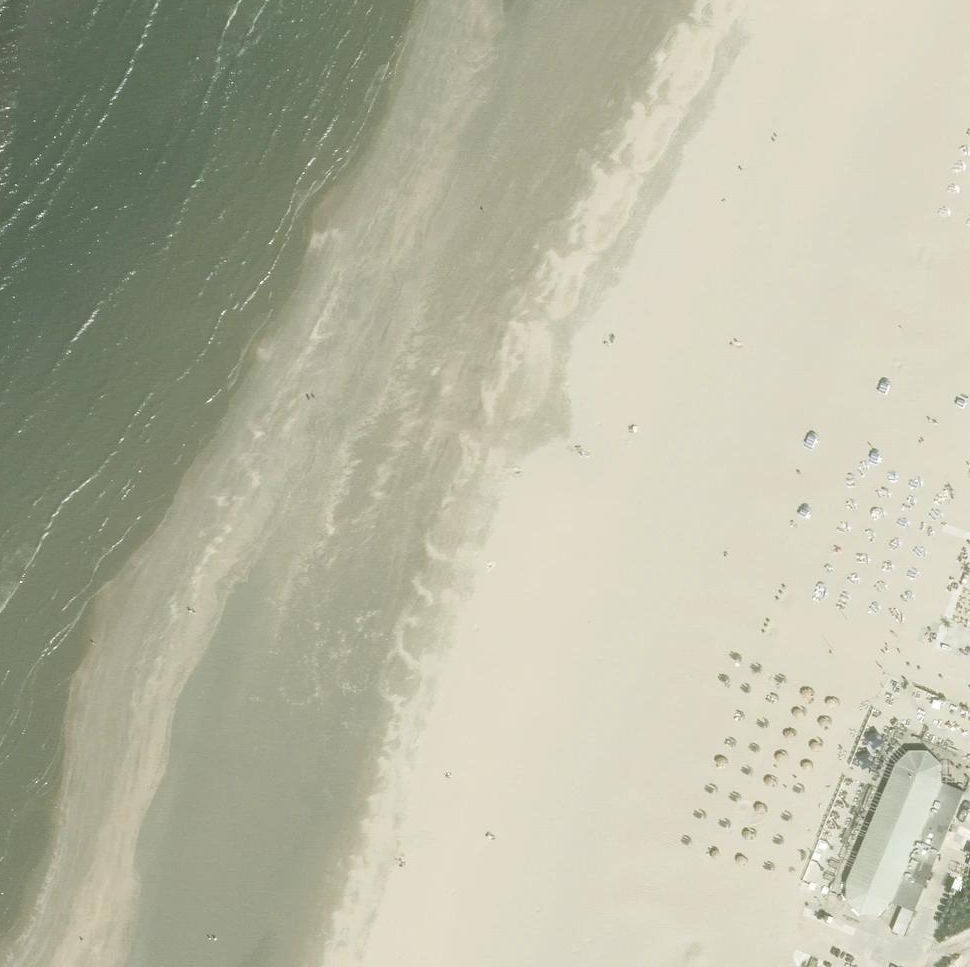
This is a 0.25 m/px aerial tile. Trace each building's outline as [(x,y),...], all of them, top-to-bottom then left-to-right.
[(965,792),(942,782),(942,764),(929,750),(910,751),(896,764),(847,882),(848,903),(861,915),(881,915),(892,902),(916,912),(965,792)]
